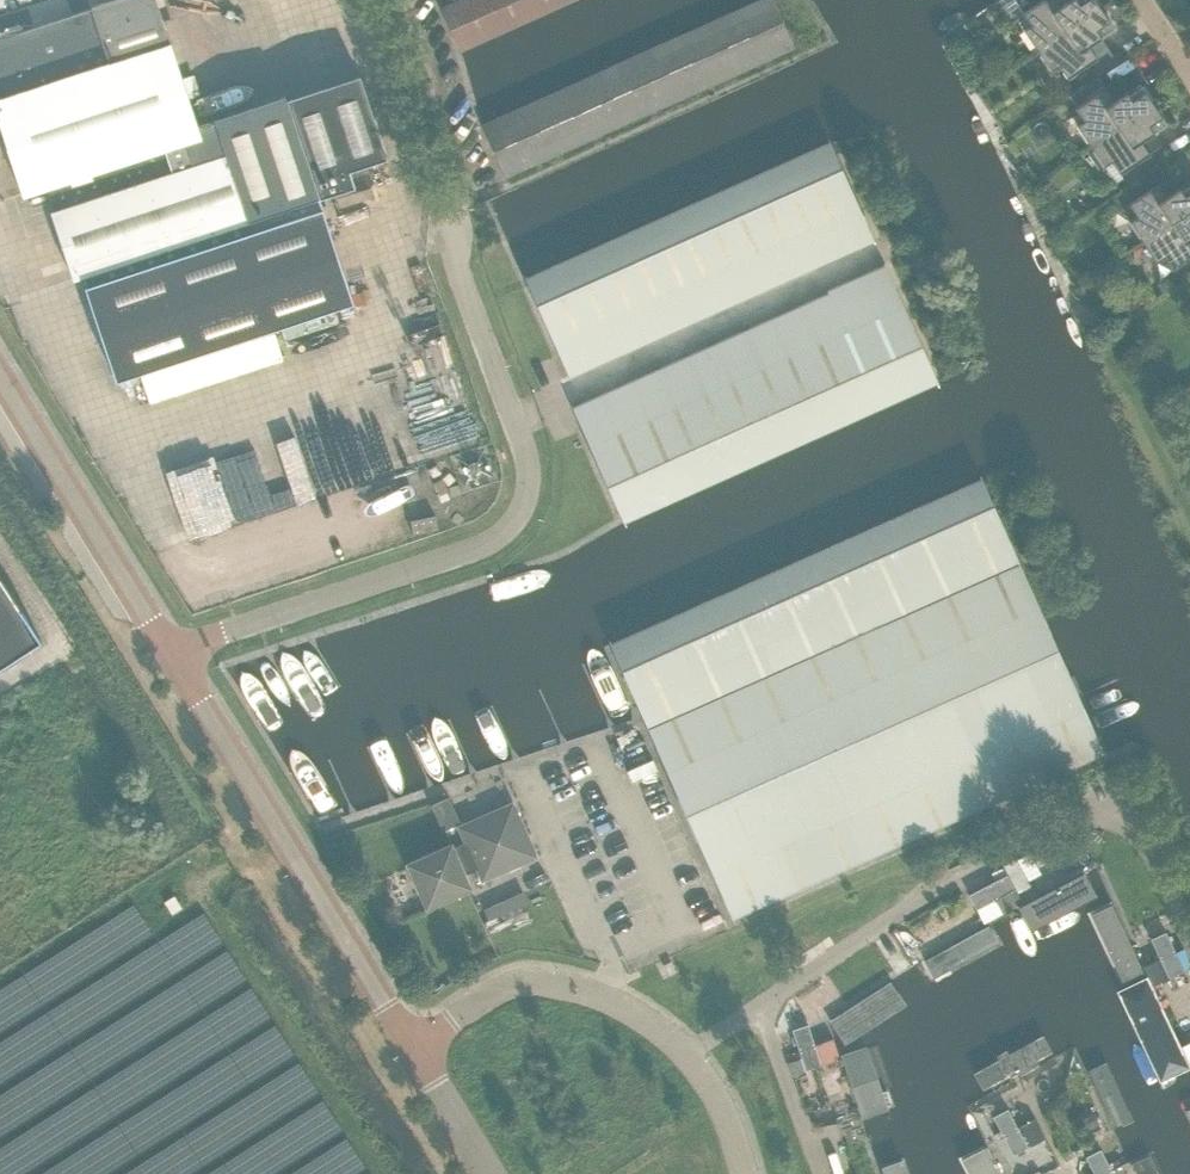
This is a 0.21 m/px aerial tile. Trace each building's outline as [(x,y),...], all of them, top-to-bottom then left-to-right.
[(170,43),(156,0),(118,0),(92,8),(0,39),(0,120),(25,196),(48,188),(55,211),(52,212),(74,279),(84,276),(88,287),(86,287),(117,381),(354,303),(319,199),(355,187),(350,171),(387,159),(360,76),(287,100),(286,94),(196,124),(170,43)] [(574,0),(456,0),(441,7),(461,50),(574,0)] [(795,47),(774,0),(757,0),(482,124),(506,177),(795,47)] [(1101,8),(1095,0),(1068,0),(1061,5),(1058,0),(1040,0),(1023,12),(1031,25),(1024,30),(1035,46),(1034,46),(1037,51),(1101,8)] [(1101,8),(1037,51),(1040,55),(1040,54),(1051,71),(1058,65),(1067,78),(1097,59),(1088,46),(1114,28),(1101,8)] [(1082,86),(1098,75),(1092,66),(1077,77),(1082,86)] [(1091,148),(1154,105),(1141,85),(1115,102),(1106,89),(1076,109),(1085,122),(1077,128),(1088,144),(1091,148)] [(1154,105),(1091,148),(1094,152),(1105,168),(1112,163),(1121,176),(1151,156),(1142,143),(1168,126),(1154,105)] [(569,377),(875,240),(831,142),(526,278),(569,377)] [(1137,181),(1150,172),(1144,162),(1131,171),(1137,181)] [(1189,210),(1189,180),(1166,196),(1150,172),(1137,181),(1145,192),(1128,203),(1137,216),(1129,221),(1140,238),(1142,242),(1189,210)] [(1142,242),(1145,246),(1156,262),(1164,257),(1173,270),(1189,258),(1189,210),(1142,242)] [(623,521),(938,382),(886,266),(828,291),(829,294),(573,408),(623,521)] [(1127,312),(1155,294),(1146,280),(1118,298),(1127,312)] [(248,488),(262,511),(310,482),(284,440),(266,451),(272,461),(248,476),(254,485),(248,488)] [(701,930),(1073,765),(951,492),(579,657),(701,930)] [(414,535),(438,529),(435,516),(410,521),(414,535)] [(42,642),(0,577),(0,669),(42,642)] [(445,828),(460,825),(454,794),(439,797),(445,828)] [(533,855),(511,806),(463,828),(468,841),(451,849),(450,848),(411,865),(428,904),(468,887),(463,876),(480,868),(484,877),(533,855)] [(988,885),(995,899),(1014,889),(1006,875),(988,885)] [(1083,876),(1023,906),(1031,923),(1091,893),(1083,876)] [(977,909),(995,899),(988,885),(969,895),(977,909)] [(1143,974),(1111,906),(1090,916),(1121,984),(1143,974)] [(991,927),(922,961),(931,980),(1000,945),(991,927)] [(1160,958),(1174,951),(1165,933),(1152,939),(1160,958)] [(1174,951),(1160,958),(1169,977),(1183,970),(1174,951)] [(845,1044),(911,1002),(897,981),(831,1022),(845,1044)] [(1182,1054),(1155,992),(1134,1001),(1161,1063),(1182,1054)] [(805,1068),(820,1063),(808,1025),(793,1030),(805,1068)] [(864,1118),(890,1109),(868,1047),(842,1056),(864,1118)] [(972,1112),(1043,1072),(1030,1059),(959,1096),(972,1112)] [(1115,1128),(1134,1119),(1108,1061),(1088,1069),(1115,1128)] [(1004,1135),(1017,1128),(1008,1110),(994,1117),(1004,1135)] [(847,1144),(862,1138),(851,1111),(836,1117),(847,1144)] [(1090,1134),(1101,1128),(1094,1113),(1082,1118),(1090,1134)] [(1028,1139),(1042,1132),(1035,1117),(1021,1125),(1028,1139)] [(1017,1128),(1004,1135),(1014,1154),(1027,1146),(1017,1128)] [(967,1147),(981,1173),(999,1173),(982,1140),(977,1136),(971,1136),(967,1141),(967,1147)] [(1110,1168),(1100,1150),(1086,1157),(1095,1173),(1099,1173),(1110,1168)] [(903,1159),(881,1167),(883,1173),(909,1173),(903,1159)] [(1146,1165),(1127,1173),(1151,1173),(1146,1165)]
